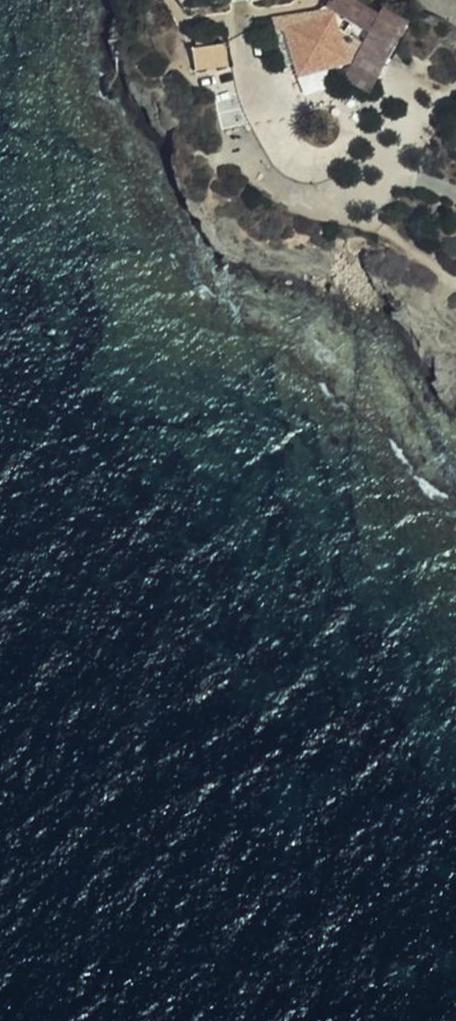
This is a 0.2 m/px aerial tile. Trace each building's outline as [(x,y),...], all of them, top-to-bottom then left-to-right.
[(352,38),(335,28),(331,20),(324,22),(322,22),(317,31),(312,28),(297,54),(323,69),(338,43),(350,51),(356,42),(352,38)] [(322,22),(309,25),(288,30),(299,77),(344,66),(338,43),(323,69),(297,54),(312,28),(317,31),(322,22)] [(199,49),(214,47),(212,35),(198,37),(199,49)] [(228,69),(226,47),(195,51),(196,62),(197,73),(228,69)]
